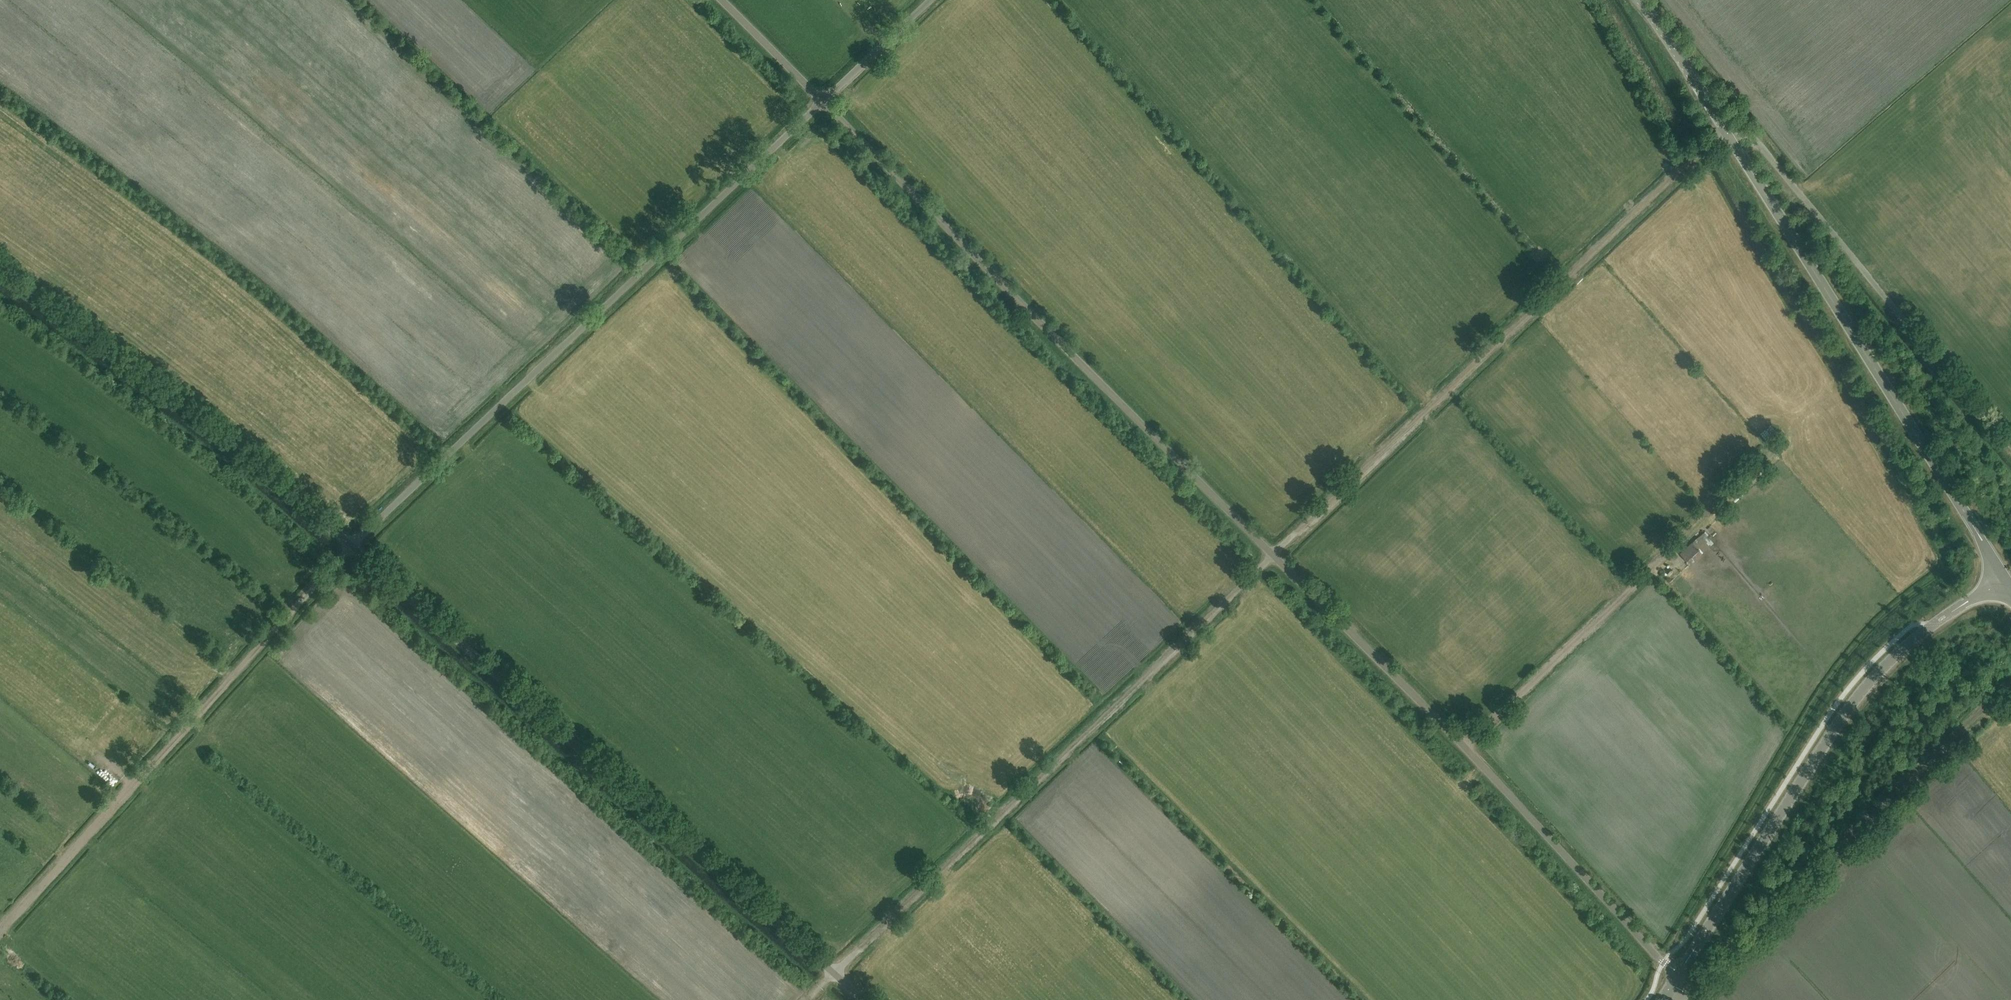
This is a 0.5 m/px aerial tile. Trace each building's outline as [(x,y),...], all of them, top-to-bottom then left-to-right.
[(1689,564),(1703,557),(1698,549),(1684,556),(1689,564)] [(1664,575),(1672,583),(1681,572),(1673,565),(1664,575)] [(954,902),(945,904),(947,914),(956,912),(954,902)]
